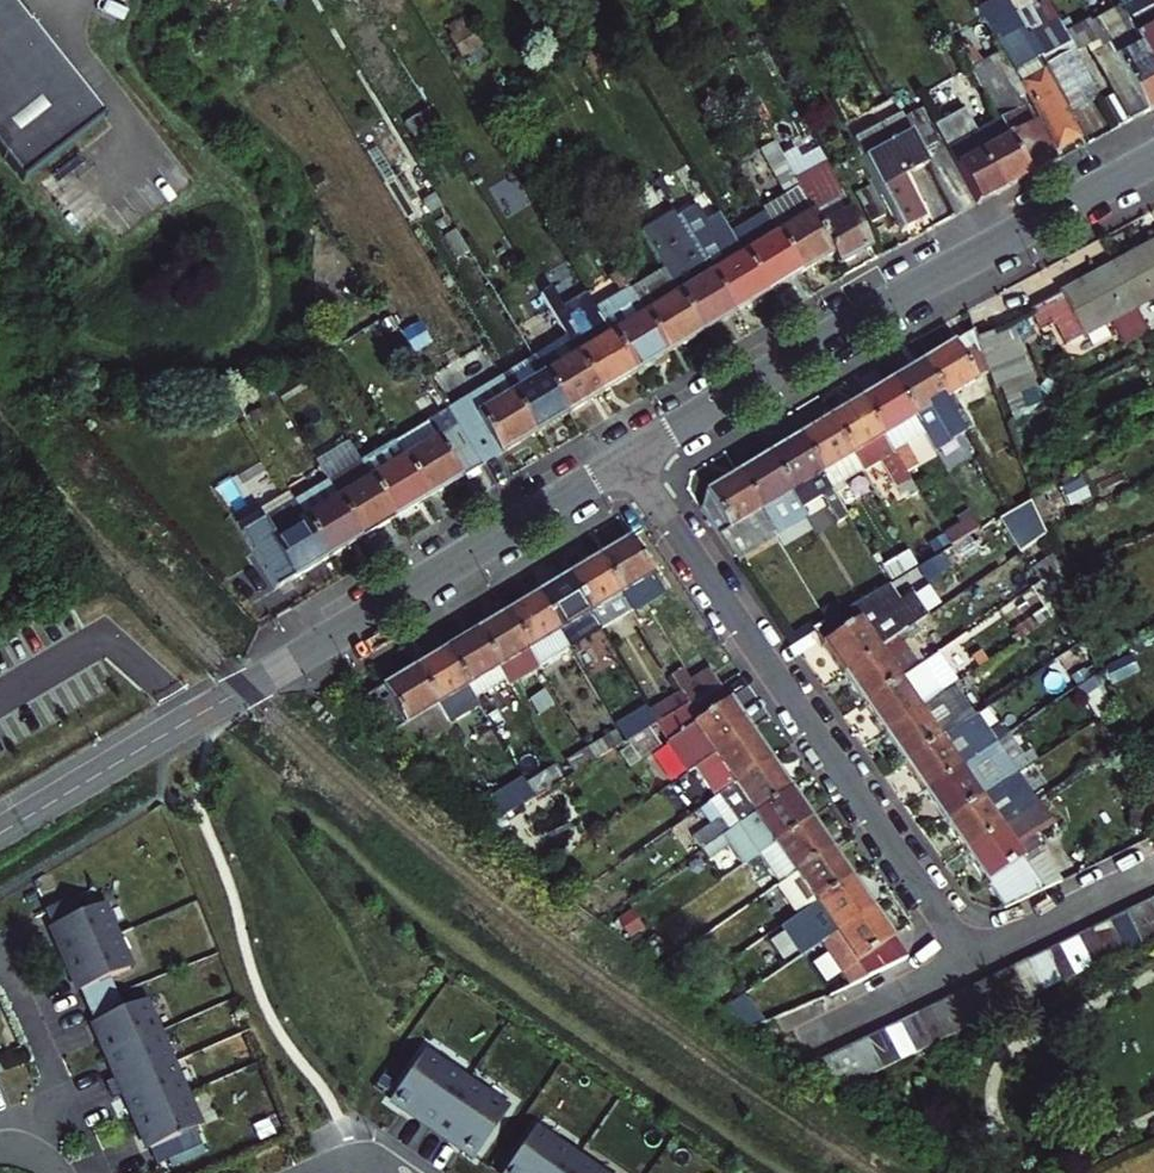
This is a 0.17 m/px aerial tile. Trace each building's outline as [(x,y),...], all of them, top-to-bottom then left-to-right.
[(26,180),(107,115),(15,0),(0,0),(0,147),(26,180)] [(1129,11),(1135,21),(1153,12),(1153,0),(1124,0),(1129,11)] [(1138,27),(1135,21),(1129,11),(1114,19),(1118,25),(1106,31),(1138,94),(1122,102),(1135,128),(1153,119),(1153,60),(1138,27)] [(1138,27),(1153,60),(1153,19),(1138,27)] [(1057,73),(1079,116),(1104,103),(1082,61),(1086,59),(1068,24),(1040,39),(1051,61),(1058,57),(1065,69),(1057,73)] [(486,46),(473,25),(454,36),(466,58),(486,46)] [(1033,41),(1014,51),(1064,152),(1084,142),(1033,41)] [(1031,110),(1037,107),(1022,77),(992,92),(1010,128),(1015,138),(1036,180),(1060,167),(1031,110)] [(851,121),(907,231),(930,219),(907,178),(932,164),(920,142),(896,97),(851,121)] [(1036,180),(1015,138),(996,148),(991,138),(995,136),(976,98),(962,105),(965,111),(944,122),(985,206),(1036,180)] [(1122,102),(1110,108),(1123,134),(1135,128),(1122,102)] [(446,129),(431,105),(401,122),(415,147),(446,129)] [(912,120),(931,157),(944,150),(925,112),(912,120)] [(1010,128),(995,136),(991,138),(996,148),(1015,138),(1010,128)] [(774,221),(807,275),(840,256),(831,239),(801,182),(787,156),(773,163),(792,200),(770,214),(774,221)] [(831,239),(840,256),(844,265),(877,247),(834,165),(801,182),(831,239)] [(535,204),(523,183),(497,198),(509,219),(535,204)] [(875,186),(862,193),(877,220),(890,213),(875,186)] [(438,196),(425,204),(433,217),(446,208),(438,196)] [(707,335),(738,316),(705,261),(683,225),(675,211),(643,230),(668,271),(682,294),(707,335)] [(738,316),(774,295),(741,241),(728,219),(715,227),(705,211),(683,225),(705,261),(738,316)] [(450,216),(441,222),(449,236),(446,238),(460,261),(473,253),(459,230),(450,216)] [(774,295),(807,275),(774,221),(741,241),(774,295)] [(1111,267),(1131,306),(1132,308),(1153,297),(1153,246),(1111,267)] [(1111,267),(1044,300),(1063,338),(1131,306),(1111,267)] [(635,291),(675,355),(707,335),(682,294),(668,271),(635,291)] [(483,291),(475,298),(483,305),(490,297),(483,291)] [(615,335),(640,376),(675,355),(635,291),(601,311),(606,319),(615,335)] [(564,323),(608,396),(640,376),(615,335),(606,319),(582,333),(573,317),(564,323)] [(539,361),(573,416),(608,396),(573,338),(538,359),(539,361)] [(946,409),(990,385),(974,338),(922,366),(946,409)] [(323,343),(308,352),(314,363),(329,353),(323,343)] [(538,437),(573,416),(539,361),(505,382),(538,437)] [(946,409),(922,366),(907,375),(891,384),(915,427),(923,441),(954,423),(946,409)] [(485,469),(538,437),(505,382),(452,414),(485,469)] [(915,427),(891,384),(861,402),(892,457),(923,441),(915,427)] [(861,402),(829,421),(860,476),(861,477),(878,466),(892,492),(907,484),(892,457),(861,402)] [(452,414),(397,447),(430,502),(485,469),(452,414)] [(829,421),(796,439),(828,494),(860,476),(829,421)] [(796,439),(767,456),(794,501),(799,510),(799,511),(820,499),(835,526),(844,521),(828,494),(796,439)] [(430,502),(397,447),(365,466),(373,479),(397,522),(430,502)] [(767,456),(737,473),(769,529),(799,511),(799,510),(794,501),(767,456)] [(397,522),(373,479),(365,466),(331,486),(363,543),(397,522)] [(707,489),(698,503),(736,560),(774,539),(769,529),(737,473),(707,489)] [(1083,480),(1059,491),(1067,508),(1091,497),(1083,480)] [(363,543),(331,486),(298,506),(305,519),(330,562),(363,543)] [(1028,497),(1004,511),(1009,522),(1032,509),(1028,497)] [(276,594),(330,562),(305,519),(298,506),(243,538),(276,594)] [(950,524),(934,532),(936,535),(943,547),(972,530),(965,516),(961,510),(947,518),(950,524)] [(972,530),(943,547),(951,561),(980,545),(972,530)] [(936,535),(922,543),(929,555),(943,547),(936,535)] [(631,538),(600,556),(634,609),(663,591),(631,538)] [(1052,569),(1047,553),(1022,570),(1031,584),(1052,569)] [(634,609),(600,556),(569,574),(604,631),(636,612),(634,609)] [(888,563),(873,571),(880,583),(895,575),(888,563)] [(1054,576),(1052,569),(1031,584),(1029,585),(1048,614),(1064,604),(1054,576)] [(604,631),(569,574),(537,594),(572,651),(604,631)] [(850,601),(820,619),(807,627),(820,646),(834,670),(907,621),(920,613),(902,592),(890,599),(880,583),(850,601)] [(572,651),(537,594),(504,612),(529,652),(540,670),(572,651)] [(529,652),(504,612),(474,630),(507,682),(510,688),(518,699),(547,681),(540,670),(529,652)] [(907,621),(834,670),(839,676),(845,685),(854,699),(917,658),(903,637),(913,630),(907,621)] [(474,630),(443,649),(476,701),(507,682),(474,630)] [(1084,665),(1075,640),(1053,654),(1073,686),(1088,676),(1084,665)] [(443,649),(413,667),(449,725),(480,707),(476,701),(443,649)] [(864,714),(874,730),(940,686),(947,682),(950,680),(946,674),(930,649),(917,658),(854,699),(864,714)] [(413,667),(365,695),(388,734),(377,741),(400,762),(409,756),(452,731),(449,725),(413,667)] [(691,700),(717,684),(708,669),(693,678),(686,667),(675,674),(684,690),(691,700)] [(954,670),(946,674),(950,680),(957,674),(954,670)] [(1100,711),(1088,676),(1073,686),(1061,694),(1080,723),(1100,711)] [(940,686),(874,730),(883,743),(893,759),(948,723),(960,716),(940,686)] [(684,690),(653,709),(659,719),(678,707),(691,700),(684,690)] [(492,699),(480,707),(487,719),(499,712),(492,699)] [(650,705),(618,724),(618,725),(626,739),(643,728),(659,719),(650,705)] [(948,723),(893,759),(903,774),(913,789),(973,749),(987,741),(979,728),(959,741),(948,723)] [(586,744),(595,758),(626,739),(618,725),(586,744)] [(661,783),(653,787),(660,797),(676,788),(689,808),(701,800),(711,793),(765,759),(754,743),(745,729),(691,764),(661,783)] [(973,749),(913,789),(922,803),(932,818),(1024,758),(1017,747),(1009,752),(997,734),(987,741),(973,749)] [(730,823),(783,788),(773,772),(765,759),(711,793),(730,823)] [(547,766),(526,779),(536,794),(556,782),(547,766)] [(941,832),(952,849),(998,819),(1003,815),(1023,802),(1004,771),(932,818),(941,832)] [(515,787),(494,799),(503,814),(523,801),(515,787)] [(753,849),(764,842),(802,817),(794,806),(783,788),(730,823),(720,829),(694,846),(701,856),(721,843),(733,862),(749,852),(753,849)] [(711,793),(701,800),(713,817),(720,829),(730,823),(711,793)] [(1038,825),(1023,802),(1003,815),(998,819),(952,849),(969,874),(990,906),(1028,888),(1012,862),(1027,853),(1018,838),(1038,825)] [(694,846),(720,829),(713,817),(687,835),(694,846)] [(773,880),(822,849),(810,831),(802,817),(764,842),(753,849),(773,880)] [(511,827),(497,826),(496,841),(509,843),(511,827)] [(789,913),(841,879),(831,863),(822,849),(773,880),(770,882),(789,913)] [(1045,881),(1027,853),(1012,862),(1029,888),(1045,881)] [(808,943),(861,910),(852,896),(841,879),(789,913),(808,943)] [(1153,935),(1153,896),(1133,905),(1147,939),(1150,937),(1153,935)] [(75,905),(44,918),(50,933),(81,920),(75,905)] [(1133,905),(1109,917),(1124,950),(1147,939),(1133,905)] [(872,926),(861,910),(808,943),(795,951),(814,982),(828,973),(844,963),(853,978),(884,964),(872,945),(880,939),(872,926)] [(114,945),(100,911),(81,920),(50,933),(49,933),(57,951),(64,967),(114,945)] [(795,951),(808,943),(789,913),(767,928),(786,957),(794,952),(795,951)] [(1124,950),(1109,917),(1094,924),(1109,957),(1124,950)] [(1109,957),(1094,924),(1078,931),(1094,965),(1109,957)] [(1094,965),(1078,931),(1060,940),(1075,973),(1094,965)] [(1075,973),(1060,940),(1044,948),(1060,980),(1075,973)] [(128,977),(114,945),(64,967),(71,984),(78,999),(79,999),(109,985),(128,977)] [(1044,948),(1029,955),(1044,988),(1060,980),(1044,948)] [(1044,988),(1029,955),(1012,963),(1027,996),(1044,988)] [(844,963),(828,973),(837,986),(853,978),(844,963)] [(1027,996),(1012,963),(1005,966),(995,971),(1011,1004),(1027,996)] [(1011,1004),(995,971),(981,978),(996,1012),(1011,1004)] [(981,978),(966,985),(981,1018),(996,1012),(981,978)] [(109,985),(79,999),(86,1014),(116,1001),(109,985)] [(981,1018),(966,985),(947,994),(963,1028),(981,1018)] [(963,1028),(947,994),(941,996),(932,1000),(948,1034),(963,1028)] [(948,1034),(932,1000),(916,1008),(931,1042),(948,1034)] [(86,1014),(92,1028),(122,1015),(116,1001),(86,1014)] [(156,1040),(141,1007),(122,1015),(92,1028),(90,1029),(98,1046),(105,1062),(156,1040)] [(916,1008),(900,1016),(915,1050),(923,1046),(931,1042),(916,1008)] [(900,1016),(883,1024),(899,1058),(915,1050),(900,1016)] [(883,1024),(868,1031),(884,1065),(899,1058),(883,1024)] [(868,1031),(851,1038),(867,1072),(884,1065),(868,1031)] [(867,1072),(851,1038),(836,1046),(851,1080),(867,1072)] [(115,1085),(118,1093),(169,1071),(156,1040),(105,1062),(110,1074),(115,1085)] [(851,1080),(836,1046),(798,1064),(833,1088),(851,1080)] [(507,1111),(423,1053),(391,1099),(475,1157),(507,1111)] [(127,1114),(131,1124),(182,1102),(169,1071),(118,1093),(121,1100),(127,1114)] [(115,1085),(103,1090),(110,1105),(121,1100),(118,1093),(115,1085)] [(182,1102),(131,1124),(146,1158),(153,1172),(182,1172),(208,1162),(182,1102)] [(534,1129),(503,1172),(597,1172),(534,1129)]
